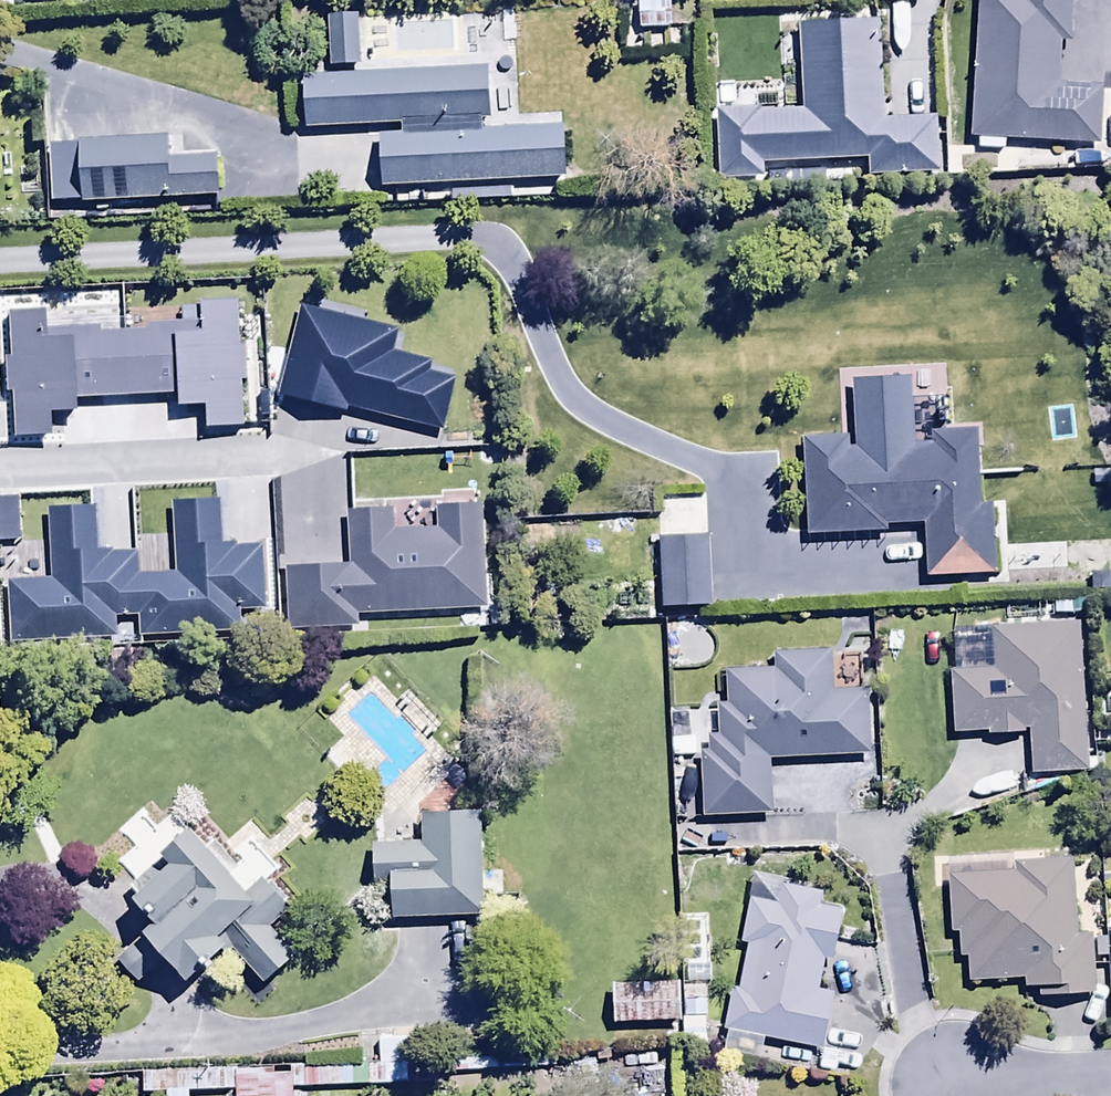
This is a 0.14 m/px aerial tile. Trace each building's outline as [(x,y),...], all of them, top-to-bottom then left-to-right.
[(636,30),(668,29),(667,0),(635,0),(636,30)] [(968,138),(1097,145),(1101,89),(1058,86),(1061,46),(1070,46),(1073,0),(976,0),(968,138)] [(355,18),(326,18),(327,67),(356,67),(355,18)] [(482,71),(300,77),(302,130),(397,126),(397,139),(376,140),(378,189),(562,182),(560,129),(478,132),(478,121),(484,121),(482,71)] [(48,139),(51,199),(217,192),(215,153),(169,155),(168,134),(48,139)] [(48,307),(7,308),(10,386),(16,386),(18,432),(49,431),(49,408),(74,407),(74,393),(178,390),(179,403),(205,402),(206,423),(242,422),(238,298),(199,300),(200,317),(144,319),(144,325),(103,326),(102,322),(48,323),(48,307)] [(302,302),(278,394),(347,411),(349,404),(444,428),(458,375),(429,367),(432,358),(392,348),(398,327),(302,302)] [(980,502),(977,426),(932,428),(933,445),(910,446),(907,380),(859,382),(862,451),(848,451),(847,439),(800,441),(804,539),(885,535),(885,528),(920,527),(922,580),(994,577),(991,502),(980,502)] [(0,495),(0,540),(22,539),(20,494),(0,495)] [(96,505),(50,507),(53,577),(7,579),(10,640),(119,635),(117,614),(139,613),(140,634),(243,629),(242,608),(266,607),(263,542),(238,544),(237,540),(224,540),(222,496),(172,498),(175,569),(140,571),(139,549),(113,550),(112,548),(98,548),(96,505)] [(351,562),(286,566),(289,628),(360,625),(360,612),(488,605),(483,501),(437,503),(438,525),(394,528),(393,506),(349,508),(351,562)] [(709,609),(706,533),(657,535),(660,611),(709,609)] [(1086,770),(1078,624),(986,630),(989,672),(949,674),(953,738),(1025,734),(1028,774),(1086,770)] [(698,739),(699,817),(769,816),(768,761),(866,759),(864,692),(831,693),(830,652),(771,653),(772,669),(723,670),(723,708),(715,708),(715,738),(698,739)] [(483,917),(478,814),(422,817),(423,843),(370,846),(372,883),(388,882),(390,922),(483,917)] [(150,921),(139,932),(186,981),(225,945),(263,985),(294,956),(267,928),(291,905),(264,875),(245,894),(185,831),(160,855),(168,864),(130,900),(150,921)] [(1070,859),(1011,861),(1011,874),(946,877),(948,934),(956,934),(957,957),(965,957),(966,982),(1021,980),(1022,991),(1033,991),(1034,997),(1091,994),(1088,936),(1074,937),(1070,859)] [(730,988),(722,1030),(820,1049),(831,994),(817,992),(823,961),(831,962),(841,912),(818,908),(821,894),(778,885),(774,905),(748,900),(740,943),(748,945),(739,990),(730,988)] [(677,983),(610,985),(611,1024),(678,1022),(677,983)] [(290,1068),(290,1088),(443,1083),(441,1036),(377,1038),(378,1065),(290,1068)] [(233,1091),(232,1070),(231,1060),(139,1063),(140,1094),(233,1091)] [(233,1091),(233,1095),(291,1095),(290,1088),(290,1068),(232,1070),(233,1091)]
